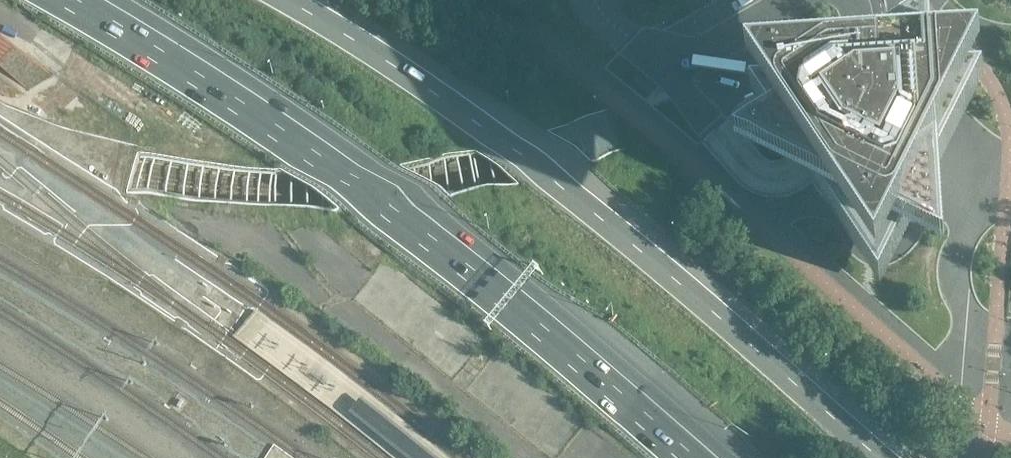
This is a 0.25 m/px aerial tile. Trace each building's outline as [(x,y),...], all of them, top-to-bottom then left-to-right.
[(851,86),(747,90),(777,134),(737,160),(829,208),(886,291),(906,248),(946,269),(940,172),(982,80),(934,82),(931,34),(851,86)]
